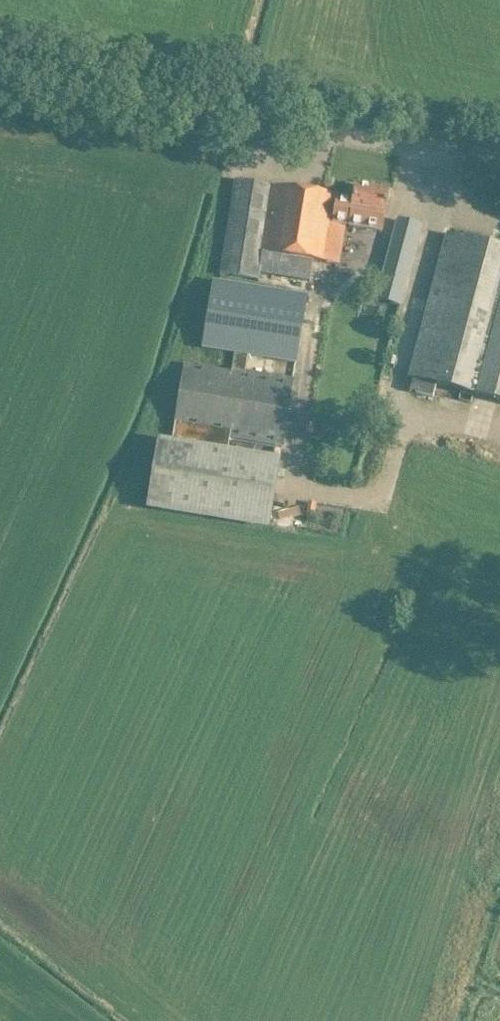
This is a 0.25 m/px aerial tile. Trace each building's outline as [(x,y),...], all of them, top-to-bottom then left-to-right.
[(157,439),(145,512),(269,532),(270,523),(281,460),(228,451),(230,438),(283,447),(294,378),(246,370),(249,357),(271,360),(297,364),(306,305),(257,297),(261,274),(310,282),(313,261),(328,264),(336,217),(351,220),(350,228),(382,233),(384,221),(385,212),(388,192),(355,187),(353,200),(337,198),(337,197),(236,181),(218,292),(211,291),(208,311),(202,349),(233,354),(230,371),(184,364),(171,442),(157,439)] [(397,223),(381,285),(405,292),(421,229),(397,223)] [(409,378),(413,379),(410,392),(433,398),(436,385),(499,403),(499,247),(448,233),(409,378)]
